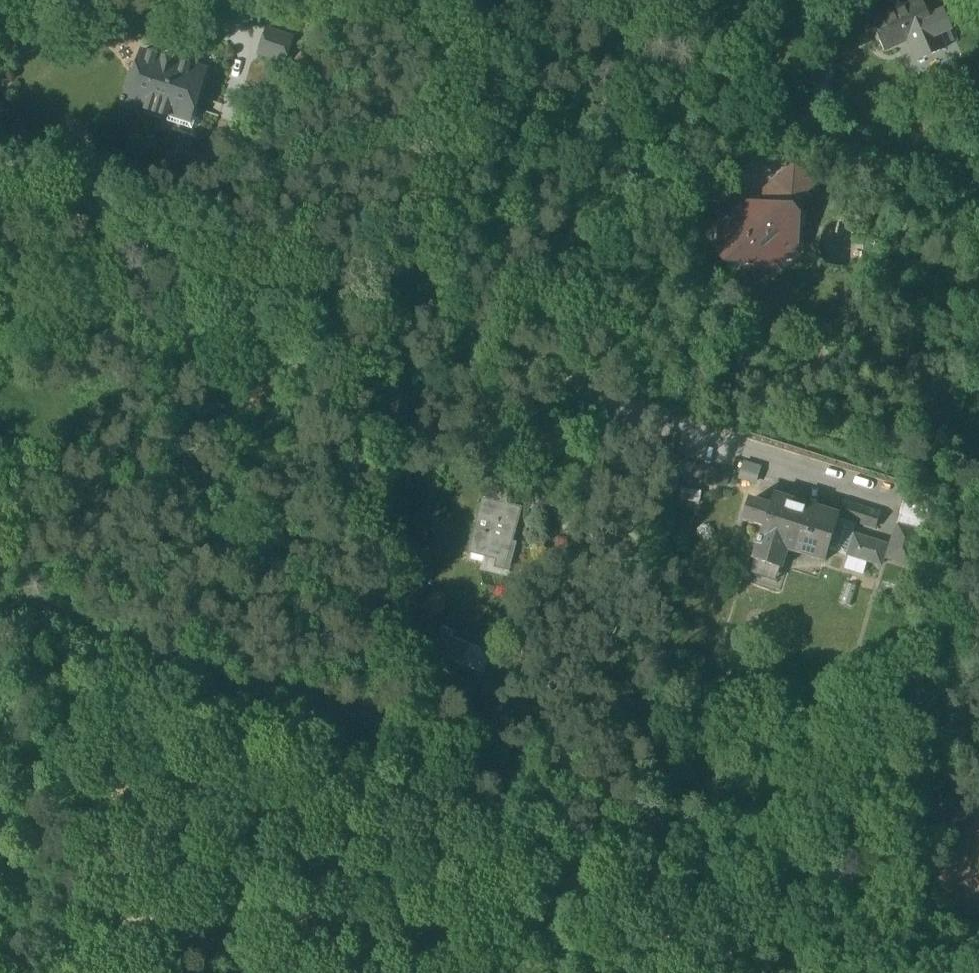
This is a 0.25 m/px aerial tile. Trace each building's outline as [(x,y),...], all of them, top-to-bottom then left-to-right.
[(834,2),(846,9),(852,0),(835,0),(834,2)] [(869,23),(873,32),(872,32),(873,35),(876,34),(885,52),(884,48),(886,49),(889,49),(891,47),(893,46),(894,43),(896,47),(909,41),(906,34),(932,23),(922,0),(919,0),(869,23)] [(294,39),(267,30),(259,55),(286,63),(294,39)] [(161,58),(143,52),(136,74),(133,73),(123,106),(145,113),(146,111),(170,119),(168,122),(193,130),(199,112),(195,111),(208,70),(196,66),(195,68),(180,64),(176,57),(168,54),(161,58)] [(792,207),(723,202),(719,253),(728,263),(742,264),(751,256),(787,259),(797,250),(798,236),(790,227),(792,207)] [(9,444),(0,442),(0,472),(9,444)] [(698,508),(707,481),(727,487),(732,474),(672,455),(666,472),(683,477),(676,501),(698,508)] [(933,499),(907,490),(899,515),(928,524),(931,525),(933,499)] [(839,516),(775,496),(772,507),(760,504),(751,501),(745,521),(754,524),(766,528),(763,536),(760,535),(757,545),(760,546),(755,561),(781,569),(787,549),(826,561),(839,516)] [(521,508),(483,499),(469,553),(497,560),(495,568),(505,571),(521,508)] [(881,515),(843,503),(839,516),(876,528),(881,515)] [(906,527),(898,525),(888,560),(912,567),(922,533),(926,534),(928,524),(909,518),(906,527)] [(888,547),(855,537),(849,555),(851,556),(847,566),(862,571),(865,561),(882,566),(888,547)] [(480,651),(442,636),(434,653),(473,669),(477,659),(480,651)] [(477,659),(473,669),(484,674),(488,664),(477,659)]
